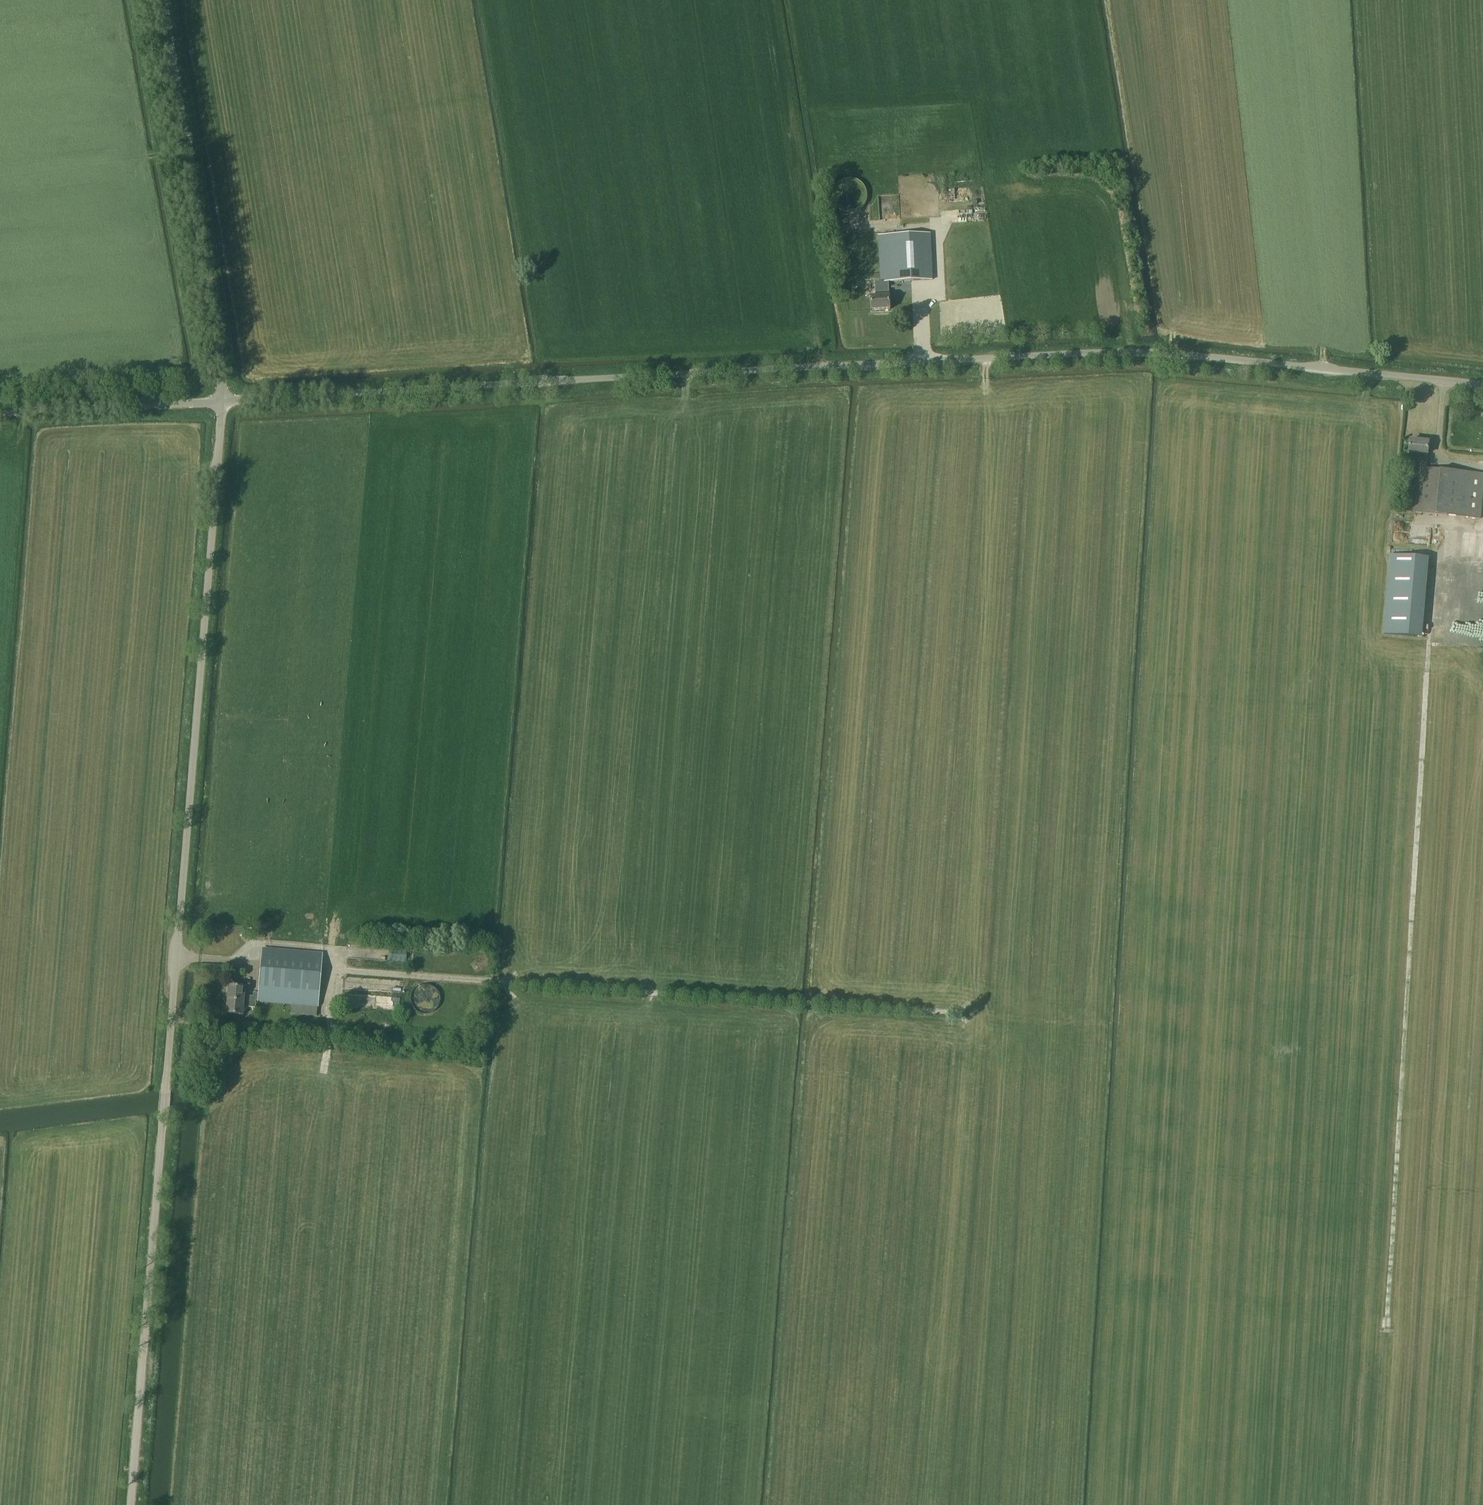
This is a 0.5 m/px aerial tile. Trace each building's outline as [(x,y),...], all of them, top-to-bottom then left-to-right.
[(876,297),(872,297),(872,311),(890,310),(889,283),(933,281),(930,234),(878,236),(880,282),(875,282),(876,297)] [(1426,468),(1428,455),(1429,442),(1410,441),(1409,453),(1419,454),(1418,467),(1413,513),(1481,519),(1482,496),(1482,474),(1426,468)] [(1382,636),(1420,640),(1427,559),(1389,556),(1382,636)] [(262,949),(258,993),(257,1001),(257,1002),(301,1005),(301,1014),(317,1016),(317,1007),(318,1007),(323,954),(262,949)] [(433,1005),(438,990),(422,985),(417,1000),(433,1005)] [(258,993),(257,993),(253,993),(253,996),(244,996),(245,988),(228,986),(227,1000),(255,1003),(255,1001),(256,1001),(257,1001),(258,993)] [(255,1003),(227,1000),(226,1014),(243,1015),(243,1007),(255,1008),(256,1001),(255,1001),(255,1003)]
